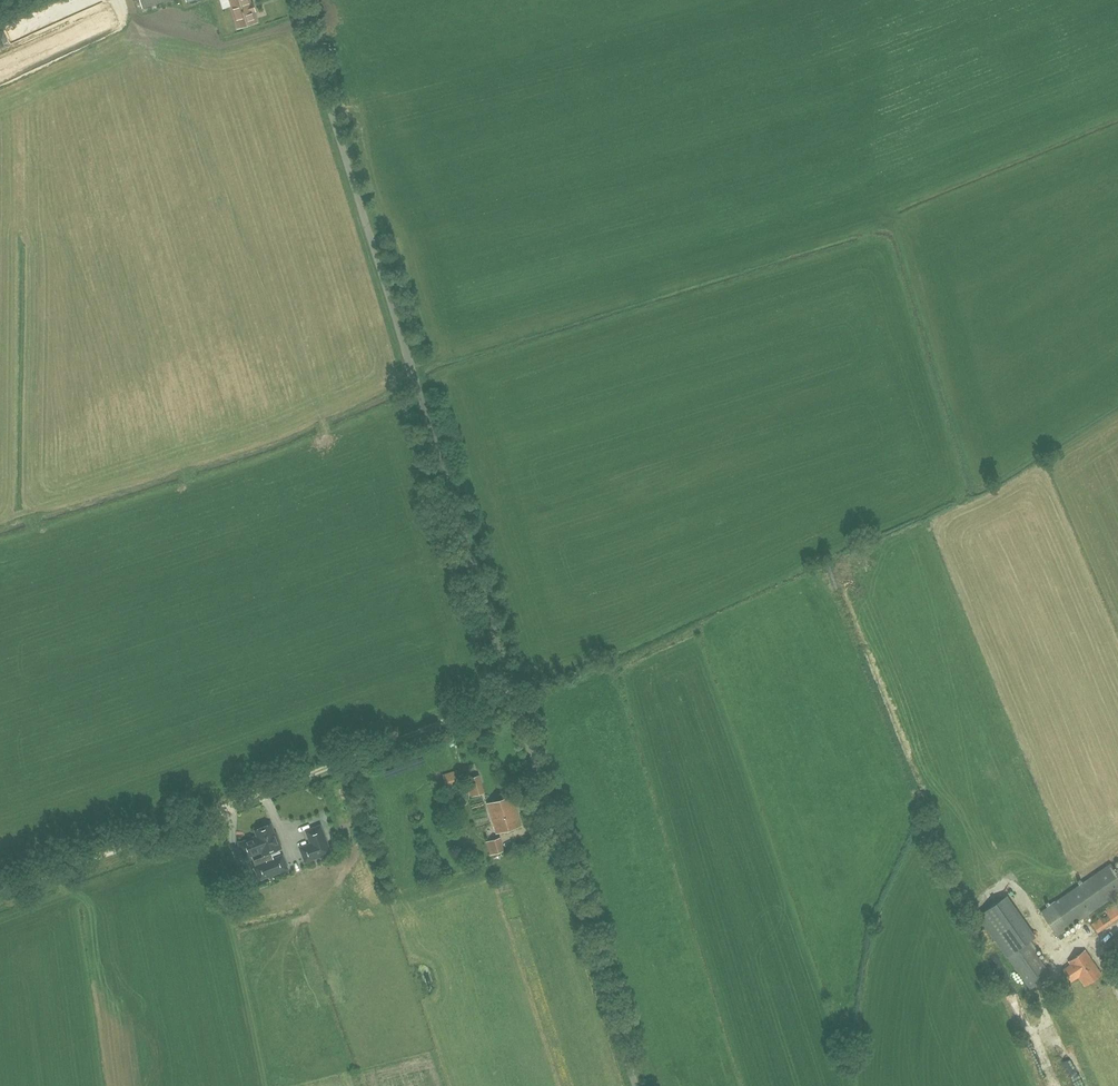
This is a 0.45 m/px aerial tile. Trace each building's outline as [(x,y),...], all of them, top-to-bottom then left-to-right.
[(239,28),(257,22),(254,12),(256,12),(253,4),(251,4),(250,0),(230,0),(239,28)] [(48,11),(54,23),(74,13),(69,1),(48,11)] [(460,780),(457,770),(444,774),(447,784),(460,780)] [(480,774),(467,778),(472,795),(485,792),(480,774)] [(512,796),(488,803),(497,832),(521,825),(512,796)] [(477,821),(491,819),(489,807),(475,809),(477,821)] [(296,845),(303,862),(330,851),(319,823),(303,829),(307,841),(296,845)] [(256,866),(260,879),(280,871),(276,858),(274,859),(271,851),(281,847),(278,838),(276,839),(271,824),(269,825),(266,824),(262,826),(260,828),(256,830),(258,836),(239,843),(242,848),(238,850),(242,858),(245,857),(262,851),(264,854),(267,862),(256,866)] [(490,855),(505,851),(501,838),(487,842),(490,855)] [(276,858),(280,871),(287,868),(283,856),(276,858)] [(1041,912),(1060,940),(1065,937),(1061,932),(1117,894),(1117,875),(1111,864),(1041,912)] [(262,893),(263,904),(271,902),(269,892),(262,893)] [(1030,989),(1050,975),(1028,942),(1036,936),(1008,896),(979,916),(1030,989)] [(1092,924),(1098,932),(1117,919),(1117,910),(1114,904),(1098,915),(1099,918),(1092,924)] [(1086,950),(1069,962),(1071,965),(1064,970),(1072,982),(1078,977),(1085,987),(1103,974),(1086,950)]
